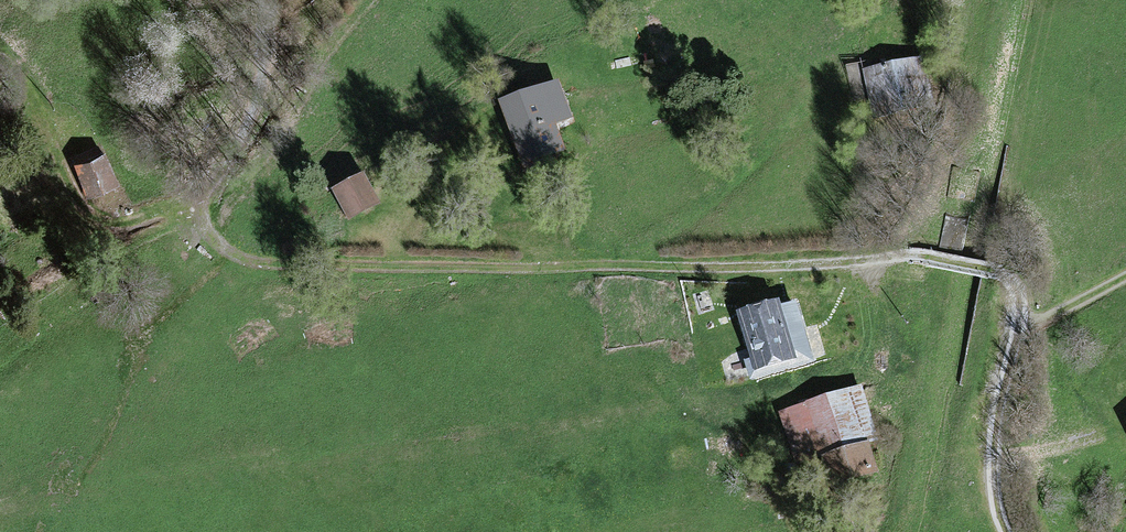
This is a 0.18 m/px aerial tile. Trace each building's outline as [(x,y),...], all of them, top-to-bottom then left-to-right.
[(876,60),(879,105),(926,102),(923,57),(876,60)] [(561,94),(505,117),(525,165),(564,149),(556,129),(573,122),(561,94)] [(364,179),(336,193),(351,223),(379,210),(364,179)] [(791,295),(734,313),(756,382),(813,365),(791,295)] [(859,391),(778,418),(794,466),(875,439),(859,391)] [(868,446),(825,461),(836,493),(879,478),(868,446)]
